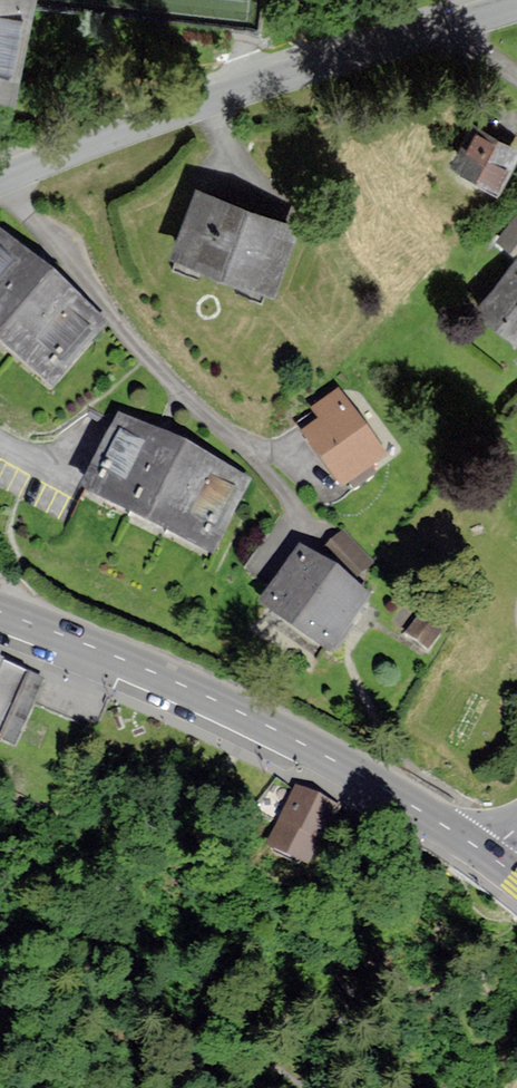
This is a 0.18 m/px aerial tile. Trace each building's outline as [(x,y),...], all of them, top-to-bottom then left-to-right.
[(5,100),(26,0),(0,0),(0,99),(5,100)] [(454,168),(502,195),(516,170),(516,144),(480,123),(454,168)] [(294,231),(193,192),(168,258),(269,296),(294,231)] [(503,236),(516,247),(516,219),(503,236)] [(54,397),(112,330),(0,235),(0,351),(54,397)] [(513,264),(473,315),(515,348),(516,346),(516,267),(513,264)] [(343,394),(298,430),(353,497),(398,462),(343,394)] [(245,485),(116,422),(81,492),(210,555),(245,485)] [(375,564),(342,534),(322,556),(355,586),(375,564)] [(364,605),(293,554),(255,608),(326,659),(364,605)] [(19,747),(40,697),(45,685),(1,667),(4,660),(0,659),(0,739),(19,747)] [(334,809),(297,791),(270,848),(307,866),(334,809)]
